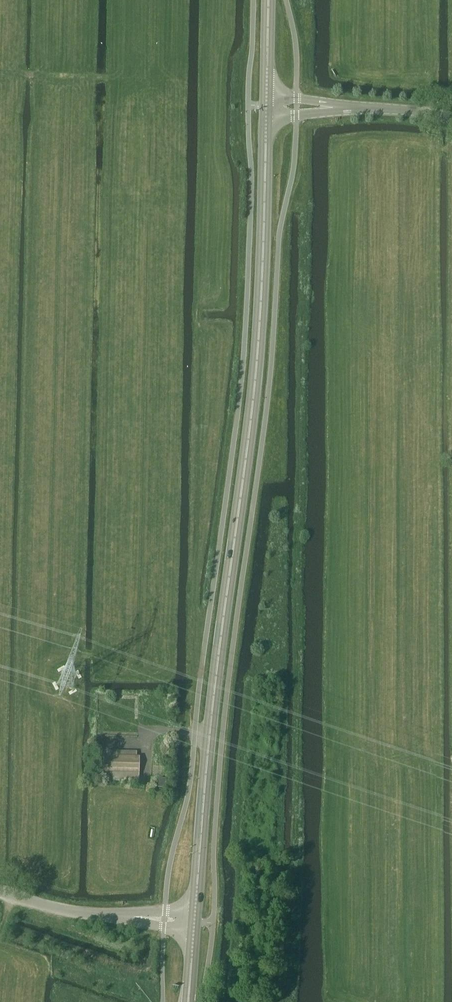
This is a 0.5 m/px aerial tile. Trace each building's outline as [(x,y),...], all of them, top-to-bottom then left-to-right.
[(140,757),(104,755),(103,772),(139,773),(140,757)] [(166,779),(159,778),(158,788),(165,789),(166,779)]
